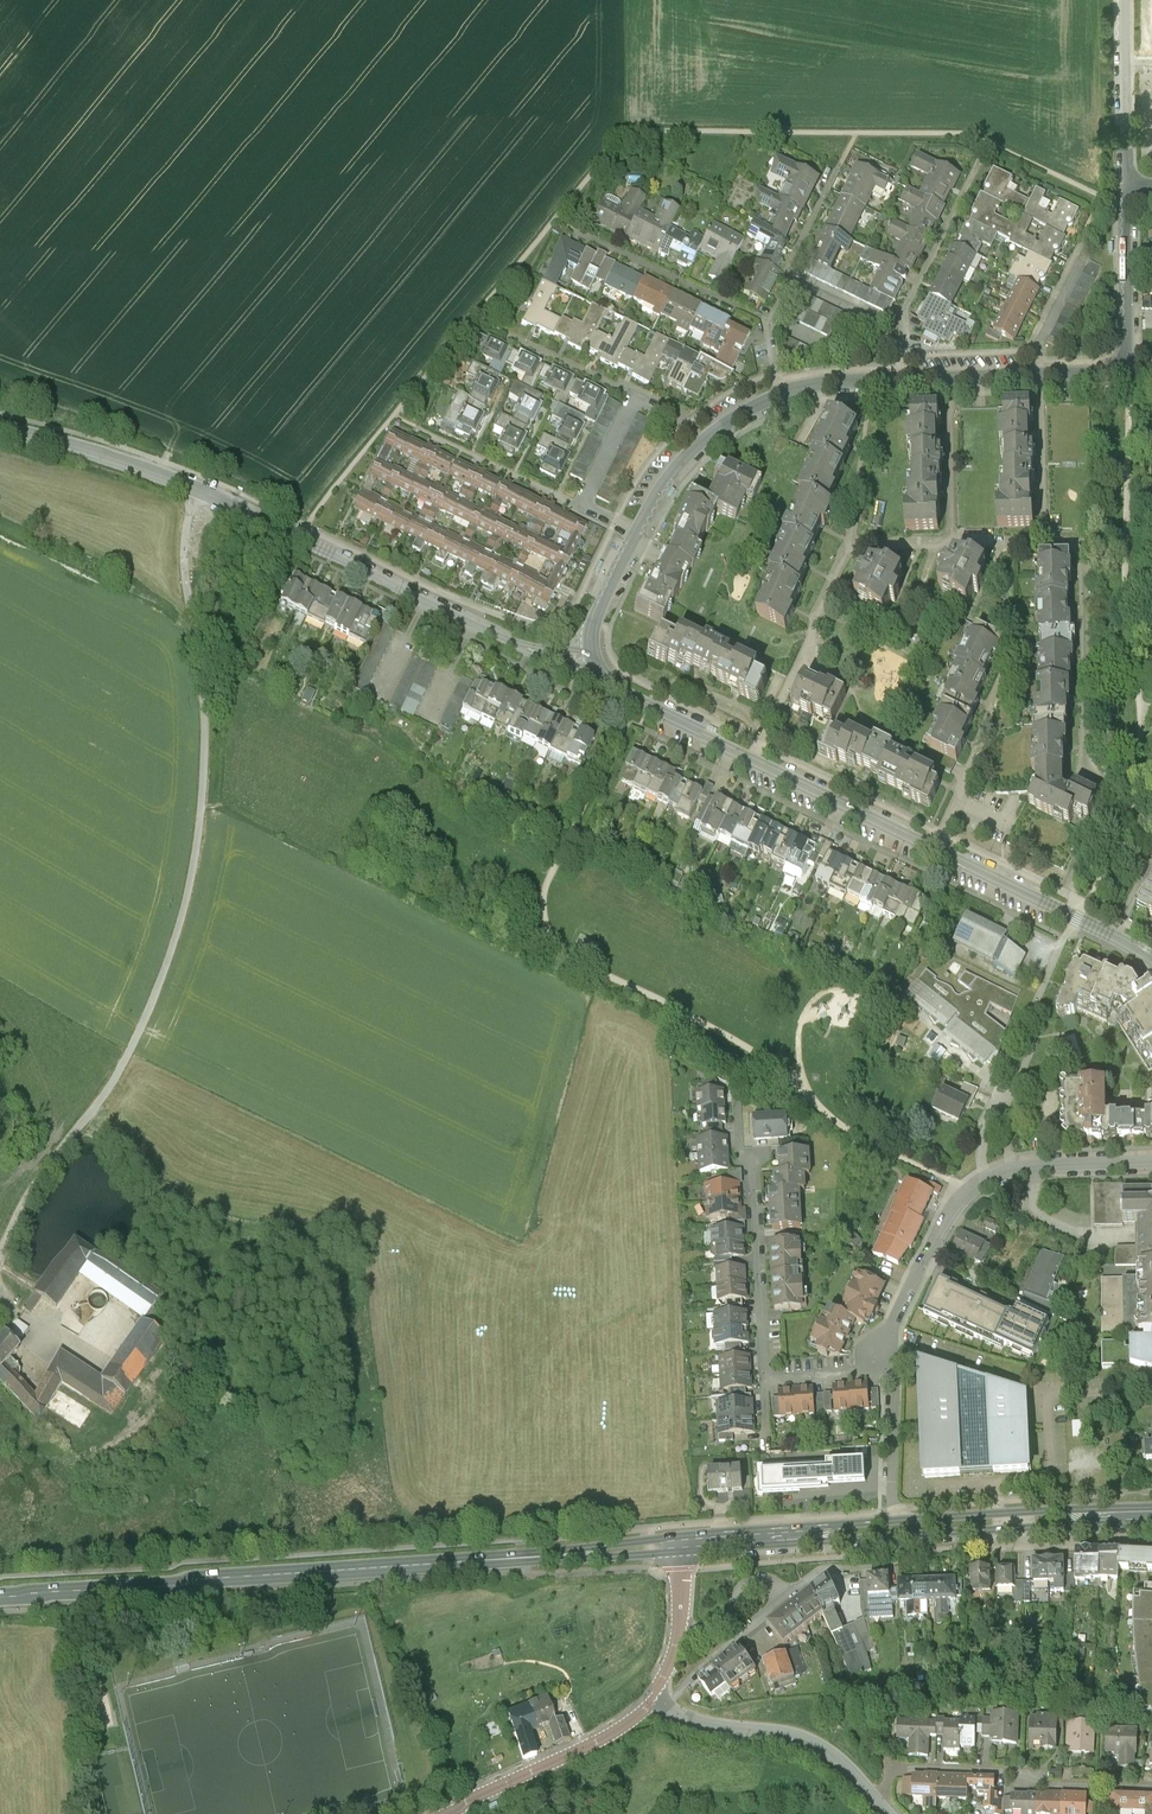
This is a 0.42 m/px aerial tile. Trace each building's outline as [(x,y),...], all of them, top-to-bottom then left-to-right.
[(965,205),(922,183),(914,198),(932,207),(924,222),(949,234),(950,235),(965,205)] [(823,208),(780,187),(772,204),(791,213),(784,229),(807,240),(823,208)] [(895,210),(861,193),(845,225),(870,237),(880,219),(888,223),(895,210)] [(1017,209),(998,200),(989,218),(989,221),(990,224),(988,227),(1028,246),(1034,233),(1011,221),(1017,209)] [(616,238),(600,230),(589,251),(622,267),(634,240),(642,225),(626,218),(616,238)] [(784,229),(764,219),(757,233),(776,243),(767,261),(788,271),(798,251),(801,253),(807,240),(784,229)] [(923,225),(911,219),(905,233),(922,241),(914,258),(932,267),(949,234),(924,222),(923,225)] [(1040,221),(1034,233),(1028,246),(1027,247),(1038,253),(1051,259),(1068,268),(1074,256),(1075,256),(1076,256),(1076,255),(1077,254),(1083,243),(1064,233),(1056,250),(1052,248),(1053,247),(1050,245),(1055,237),(1046,233),(1050,226),(1040,221)] [(870,237),(845,225),(830,257),(854,269),(870,237)] [(1005,235),(986,226),(976,244),(976,247),(977,249),(976,253),(1002,266),(1015,272),(1022,259),(999,248),(1005,235)] [(650,247),(634,240),(622,267),(653,282),(654,280),(665,256),(675,237),(658,229),(650,247)] [(1038,253),(1027,247),(1022,259),(1015,272),(1014,276),(1033,285),(1055,295),(1060,284),(1061,284),(1062,284),(1063,283),(1064,281),(1070,268),(1068,268),(1051,259),(1043,275),(1040,274),(1041,272),(1039,270),(1038,272),(1030,268),(1038,253)] [(551,256),(556,259),(559,253),(554,250),(551,256)] [(914,258),(897,250),(890,265),(904,272),(896,290),(912,297),(916,299),(922,287),(924,288),(934,268),(932,267),(914,258)] [(767,261),(748,252),(742,265),(762,275),(753,293),(775,304),(791,272),(788,271),(767,261)] [(1002,266),(976,253),(974,256),(972,256),(970,257),(969,258),(959,277),(981,288),(988,275),(995,279),(1002,266)] [(738,270),(707,254),(700,269),(694,280),(712,289),(705,306),(718,312),(732,283),(738,270)] [(685,266),(665,256),(654,280),(657,282),(656,284),(663,287),(665,282),(675,287),(672,292),(682,296),(683,295),(686,296),(694,280),(700,269),(695,267),(695,265),(695,264),(693,262),(691,261),(689,261),(688,262),(686,263),(685,266)] [(854,269),(830,257),(821,273),(828,277),(824,285),(817,282),(814,289),(818,291),(836,300),(845,281),(851,284),(858,271),(854,269)] [(577,291),(586,273),(560,260),(550,279),(554,280),(542,304),(556,311),(568,287),(577,291)] [(606,306),(615,289),(606,284),(608,279),(599,274),(596,279),(586,273),(577,291),(571,305),(579,309),(590,315),(597,302),(606,306)] [(912,297),(896,290),(871,277),(864,290),(885,301),(876,319),(901,331),(907,318),(907,317),(907,315),(907,314),(907,313),(906,312),(905,311),(912,297)] [(981,288),(959,277),(952,289),(975,300),(981,288)] [(1013,307),(1022,312),(1042,321),(1047,312),(1048,312),(1050,311),(1057,297),(1055,295),(1033,285),(1029,293),(1022,289),(1013,307)] [(643,303),(615,289),(606,306),(605,309),(632,323),(643,303)] [(975,300),(952,289),(947,300),(969,311),(975,300)] [(753,293),(749,291),(742,304),(751,309),(746,319),(743,317),(739,325),(760,335),(775,304),(753,293)] [(836,300),(818,291),(811,304),(894,345),(901,331),(876,319),(855,309),(836,300)] [(969,311),(947,300),(934,327),(956,338),(969,311)] [(671,317),(643,303),(632,323),(651,333),(649,338),(659,342),(660,339),(671,317)] [(556,311),(542,304),(521,346),(552,361),(553,358),(561,343),(545,335),(556,311)] [(1022,312),(1015,327),(1037,337),(1044,323),(1042,321),(1022,312)] [(700,332),(671,317),(660,339),(678,348),(675,354),(687,360),(690,354),(700,332)] [(885,360),(803,320),(796,332),(807,337),(879,373),(885,360)] [(956,338),(934,327),(923,349),(932,354),(928,362),(954,375),(957,368),(964,371),(973,371),(980,357),(974,354),(972,357),(951,347),(956,338)] [(1032,348),(1037,337),(1015,327),(1010,337),(1032,348)] [(594,330),(592,329),(581,349),(573,346),(572,349),(561,343),(553,358),(568,365),(567,368),(585,378),(587,375),(595,358),(606,337),(594,330)] [(729,347),(700,332),(690,354),(703,360),(698,369),(714,377),(726,352),(729,347)] [(852,360),(807,337),(800,350),(845,373),(852,360)] [(638,353),(621,344),(610,365),(595,358),(587,375),(602,382),(600,385),(617,394),(618,391),(626,376),(638,353)] [(1004,350),(997,363),(1006,368),(1019,374),(1025,361),(1004,350)] [(748,363),(726,352),(714,377),(708,388),(729,399),(748,363)] [(479,358),(472,372),(478,375),(477,378),(490,385),(486,394),(495,398),(498,400),(504,388),(511,374),(507,373),(509,369),(487,358),(486,361),(479,358)] [(669,369),(654,361),(643,385),(626,376),(618,391),(633,399),(632,401),(649,410),(662,384),(669,369)] [(1006,368),(997,363),(993,361),(990,368),(1003,374),(1006,368)] [(680,374),(669,369),(662,384),(675,391),(667,408),(683,415),(698,383),(680,374)] [(511,374),(504,388),(510,392),(509,394),(522,401),(518,410),(530,416),(536,404),(543,390),(539,389),(541,385),(519,374),(518,378),(511,374)] [(708,388),(698,383),(683,415),(681,418),(696,426),(706,404),(719,411),(725,408),(731,400),(729,399),(708,388)] [(467,422),(481,429),(484,422),(488,424),(498,406),(493,404),(495,398),(486,394),(470,386),(465,398),(473,402),(467,414),(470,415),(467,422)] [(543,390),(536,404),(542,408),(541,410),(554,417),(549,426),(556,430),(562,433),(568,421),(575,407),(571,405),(573,401),(551,390),(550,394),(543,390)] [(575,407),(568,421),(574,425),(572,427),(586,434),(582,443),(594,449),(606,424),(602,422),(604,418),(583,408),(582,410),(575,407)] [(510,444),(525,452),(528,445),(532,447),(542,429),(537,426),(539,421),(530,416),(518,410),(514,408),(509,420),(517,425),(511,436),(514,438),(510,444)] [(453,453),(468,461),(472,455),(475,456),(485,437),(481,435),(483,430),(481,429),(467,422),(457,416),(451,429),(459,434),(453,445),(456,447),(453,453)] [(620,431),(606,424),(594,449),(563,509),(577,516),(620,431)] [(553,466),(567,473),(570,466),(574,469),(584,450),(579,448),(582,443),(562,433),(556,430),(551,442),(559,446),(553,458),(556,460),(553,466)] [(1004,473),(1009,473),(1010,501),(1038,500),(1038,479),(1033,479),(1033,466),(1033,455),(1035,455),(1035,435),(1007,435),(1008,456),(1004,456),(1004,473)] [(915,475),(916,504),(945,503),(944,481),(939,481),(939,470),(939,458),(942,457),(942,437),(914,438),(915,458),(910,458),(910,475),(915,475)] [(495,475),(511,483),(514,477),(517,478),(528,459),(523,456),(525,452),(510,444),(499,438),(493,451),(501,456),(495,467),(498,469),(495,475)] [(648,446),(635,440),(594,524),(607,530),(648,446)] [(830,459),(819,482),(822,483),(848,496),(856,478),(853,477),(855,474),(863,457),(835,443),(828,458),(830,459)] [(409,461),(391,452),(387,460),(375,485),(383,489),(391,472),(401,477),(405,469),(409,461)] [(538,495),(553,503),(556,497),(559,499),(569,480),(565,478),(567,473),(553,466),(542,460),(536,472),(545,476),(538,488),(541,490),(538,495)] [(431,472),(409,461),(405,469),(401,477),(417,485),(409,502),(415,504),(428,480),(431,472)] [(453,483),(431,472),(428,480),(415,504),(422,508),(430,491),(445,499),(450,491),(453,483)] [(817,499),(805,522),(812,525),(834,536),(843,519),(840,517),(841,515),(850,497),(848,496),(822,483),(815,498),(817,499)] [(477,494),(456,484),(452,492),(448,500),(463,508),(455,524),(460,527),(461,527),(473,502),(477,494)] [(372,492),(362,512),(369,516),(376,502),(386,507),(390,500),(393,493),(383,489),(375,485),(372,492)] [(412,512),(415,504),(409,502),(393,493),(390,500),(386,507),(379,521),(386,525),(393,510),(409,518),(412,512)] [(500,506),(477,494),(473,502),(461,527),(469,531),(476,515),(492,522),(496,514),(500,506)] [(713,511),(701,534),(711,540),(730,550),(740,531),(746,535),(756,517),(720,498),(713,511)] [(1001,535),(1002,559),(1037,558),(1037,534),(1039,534),(1039,526),(1038,500),(1010,501),(1008,501),(1008,518),(1005,519),(1005,535),(1001,535)] [(908,538),(909,562),(944,561),(944,537),(946,537),(946,529),(945,503),(917,504),(915,504),(916,522),(912,522),(912,538),(908,538)] [(422,508),(415,504),(412,512),(409,518),(424,526),(417,540),(423,543),(434,523),(437,515),(422,508)] [(523,517),(502,506),(498,515),(486,540),(493,543),(501,527),(515,534),(519,525),(523,517)] [(455,524),(437,515),(434,523),(423,543),(431,547),(438,532),(453,540),(456,534),(460,527),(455,524)] [(367,520),(378,525),(379,521),(369,516),(367,520)] [(545,528),(523,517),(519,525),(515,534),(531,542),(524,558),(529,561),(541,536),(545,528)] [(831,557),(840,539),(834,536),(812,525),(804,541),(802,540),(791,563),(793,564),(818,576),(827,558),(828,556),(831,557)] [(702,557),(711,540),(701,534),(684,526),(670,553),(674,555),(667,568),(669,569),(664,578),(662,582),(659,587),(685,600),(687,601),(696,583),(689,579),(696,566),(701,556),(702,557)] [(461,527),(460,527),(456,534),(453,540),(469,548),(462,562),(468,565),(475,551),(478,545),(482,537),(469,531),(461,527)] [(378,543),(380,544),(384,537),(388,529),(385,528),(381,535),(378,543)] [(568,539),(545,528),(541,536),(529,561),(536,564),(544,548),(559,556),(564,547),(568,539)] [(486,540),(482,537),(478,545),(475,551),(491,559),(484,573),(490,577),(497,562),(501,556),(504,549),(493,543),(486,540)] [(586,549),(568,539),(564,547),(559,556),(569,560),(561,577),(570,581),(582,556),(586,549)] [(437,554),(411,541),(408,548),(404,556),(415,562),(411,571),(419,575),(423,566),(429,569),(433,561),(437,554)] [(524,558),(504,549),(501,556),(497,562),(500,564),(493,578),(500,581),(507,567),(522,575),(526,568),(529,561),(524,558)] [(436,562),(439,555),(437,554),(433,561),(429,569),(432,570),(436,562)] [(464,567),(439,555),(436,562),(432,570),(438,573),(433,582),(441,586),(446,577),(456,582),(460,574),(464,567)] [(536,564),(529,561),(526,568),(522,575),(515,589),(522,593),(529,578),(544,586),(548,579),(551,572),(536,564)] [(788,579),(777,602),(779,603),(805,616),(814,599),(811,597),(812,595),(820,578),(818,576),(793,564),(786,578),(788,579)] [(489,579),(464,567),(460,574),(456,582),(467,588),(463,597),(470,601),(475,592),(481,595),(485,587),(489,579)] [(561,577),(551,572),(548,579),(544,586),(554,591),(547,605),(556,610),(566,589),(570,581),(561,577)] [(481,595),(484,596),(488,588),(492,581),(489,579),(485,587),(481,595)] [(510,599),(514,592),(492,581),(488,588),(484,596),(480,605),(490,611),(495,602),(506,608),(510,599)] [(659,587),(657,585),(656,588),(645,609),(631,635),(659,650),(685,600),(659,587)] [(956,628),(972,637),(980,621),(983,623),(988,613),(984,612),(985,609),(991,597),(975,589),(973,591),(960,585),(956,595),(952,593),(945,608),(949,610),(944,620),(957,627),(956,628)] [(1041,603),(1040,628),(1058,628),(1072,628),(1073,629),(1073,612),(1076,612),(1075,599),(1075,587),(1044,587),(1044,603),(1041,603)] [(536,603),(514,592),(510,599),(506,608),(502,616),(508,620),(513,611),(528,619),(532,611),(536,603)] [(873,636),(889,644),(897,629),(900,631),(905,621),(901,619),(903,616),(908,605),(892,596),(890,599),(877,593),(873,603),(869,601),(862,616),(865,618),(860,628),(874,634),(873,636)] [(306,605),(292,598),(278,625),(292,632),(306,605)] [(546,608),(536,603),(532,611),(528,619),(535,622),(531,629),(543,635),(551,620),(555,612),(546,608)] [(775,620),(764,644),(792,658),(800,641),(796,639),(797,636),(807,617),(805,616),(779,603),(771,619),(775,620)] [(320,612),(306,605),(292,632),(306,639),(320,612)] [(334,620),(320,612),(306,639),(320,646),(334,620)] [(348,627),(334,620),(320,646),(334,653),(348,627)] [(362,634),(348,627),(334,653),(348,661),(362,634)] [(1058,628),(1040,628),(1041,653),(1044,653),(1044,664),(1057,664),(1075,664),(1075,656),(1075,646),(1072,646),(1072,628),(1058,628)] [(375,641),(362,634),(348,661),(362,668),(375,641)] [(395,653),(383,647),(352,710),(364,716),(395,653)] [(710,688),(716,672),(697,662),(695,667),(673,656),(671,660),(659,654),(654,664),(651,663),(644,680),(662,689),(664,686),(680,694),(682,690),(693,695),(704,701),(706,699),(710,688)] [(963,693),(990,707),(997,691),(999,688),(1002,689),(1011,670),(981,656),(972,674),(969,673),(960,692),(963,693)] [(1057,664),(1044,664),(1045,690),(1042,690),(1042,714),(1057,713),(1074,713),(1073,692),(1076,692),(1076,690),(1075,664),(1057,664)] [(710,688),(706,699),(741,717),(740,719),(744,720),(763,730),(770,717),(769,716),(773,707),(760,701),(762,696),(742,685),(739,690),(733,687),(736,682),(716,672),(710,688)] [(386,728),(399,734),(424,683),(411,677),(386,728)] [(436,689),(424,683),(399,734),(411,740),(436,689)] [(992,708),(990,707),(963,693),(953,713),(955,715),(946,733),(949,734),(976,748),(985,730),(981,728),(983,726),(992,708)] [(473,705),(461,699),(436,750),(448,756),(462,729),(473,705)] [(490,710),(475,702),(473,705),(462,729),(476,736),(490,710)] [(810,703),(796,733),(818,743),(819,741),(838,749),(851,721),(835,714),(810,703)] [(314,713),(306,709),(301,720),(308,724),(314,713)] [(504,717),(490,710),(476,736),(491,743),(504,717)] [(1057,713),(1042,714),(1042,734),(1039,734),(1040,755),(1057,755),(1071,755),(1071,735),(1071,731),(1074,731),(1074,713),(1057,713)] [(519,724),(504,717),(491,743),(506,751),(519,724)] [(534,731),(519,724),(506,751),(521,758),(534,731)] [(549,739),(534,731),(521,758),(535,765),(549,739)] [(976,748),(949,734),(939,754),(942,755),(933,774),(962,789),(970,771),(968,770),(969,767),(978,749),(976,748)] [(563,746),(549,739),(535,765),(550,773),(563,746)] [(578,753),(563,746),(550,773),(565,780),(578,753)] [(593,761),(578,753),(565,780),(580,787),(593,761)] [(1057,755),(1040,755),(1040,757),(1040,775),(1037,775),(1037,799),(1056,799),(1068,799),(1068,778),(1068,776),(1071,776),(1071,755),(1057,755)] [(887,791),(894,780),(896,777),(878,768),(877,772),(853,760),(850,764),(837,758),(833,766),(831,765),(823,781),(842,790),(843,787),(859,795),(861,791),(871,796),(881,801),(887,791)] [(641,783),(627,776),(614,803),(628,810),(641,783)] [(887,791),(881,801),(879,805),(913,821),(912,824),(934,834),(940,821),(938,820),(940,817),(943,812),(937,809),(939,804),(919,794),(917,797),(913,795),(914,790),(894,780),(887,791)] [(653,789),(641,783),(628,810),(641,816),(653,789)] [(665,795),(653,789),(641,816),(652,822),(665,795)] [(677,800),(665,795),(652,822),(664,827),(677,800)] [(1079,814),(1076,820),(1073,818),(1068,816),(1068,799),(1056,799),(1037,799),(1038,820),(1033,832),(1040,836),(1039,838),(1060,848),(1062,845),(1074,851),(1080,840),(1093,846),(1100,832),(1099,831),(1102,825),(1079,814)] [(681,836),(694,809),(677,800),(664,827),(681,836)] [(717,811),(711,808),(708,815),(706,820),(712,822),(714,818),(717,811)] [(708,815),(694,809),(681,836),(695,843),(706,820),(708,815)] [(737,829),(714,818),(712,822),(701,844),(706,847),(705,850),(722,859),(724,856),(737,829)] [(737,829),(724,856),(735,862),(749,835),(737,829)] [(766,844),(749,835),(735,862),(752,870),(766,844)] [(776,849),(766,844),(752,870),(763,876),(764,873),(776,849)] [(788,855),(776,849),(764,873),(776,879),(788,855)] [(802,862),(788,855),(776,879),(775,881),(789,888),(802,862)] [(820,870),(802,862),(789,888),(807,897),(816,877),(820,870)] [(820,870),(816,877),(830,884),(833,877),(837,869),(824,863),(820,870)] [(847,884),(833,877),(830,884),(820,904),(834,911),(847,884)] [(863,892),(847,884),(834,911),(850,919),(851,917),(863,892)] [(672,905),(681,909),(688,895),(679,891),(672,905)] [(876,898),(863,892),(851,917),(864,923),(876,898)] [(889,904),(876,898),(864,923),(864,925),(876,931),(878,929),(889,904)] [(899,910),(889,904),(878,929),(888,934),(899,910)] [(1137,939),(1151,946),(1151,909),(1137,939)] [(912,916),(899,910),(888,934),(887,936),(900,942),(912,916)] [(924,922),(912,916),(900,942),(918,951),(923,938),(918,936),(924,922)] [(1031,980),(1007,968),(1012,958),(970,937),(955,966),(997,987),(998,987),(996,990),(1019,1002),(1031,980)] [(802,958),(794,954),(792,958),(800,962),(802,958)] [(826,969),(815,964),(812,969),(823,975),(826,969)] [(863,986),(856,983),(853,989),(860,993),(863,986)] [(1077,1035),(1080,1031),(1092,1036),(1095,1029),(1110,996),(1112,997),(1113,994),(1113,992),(1110,991),(1107,992),(1106,995),(1098,991),(1096,990),(1089,987),(1086,988),(1085,991),(1083,991),(1083,989),(1080,988),(1078,989),(1076,992),(1077,993),(1075,994),(1072,999),(1073,1002),(1071,1003),(1070,1005),(1071,1007),(1070,1010),(1068,1013),(1066,1014),(1065,1017),(1063,1017),(1062,1020),(1063,1022),(1060,1029),(1060,1031),(1062,1032),(1063,1035),(1066,1037),(1068,1036),(1071,1037),(1073,1036),(1075,1034),(1077,1035)] [(1021,1020),(981,1000),(972,1011),(976,1014),(972,1015),(969,1016),(966,1017),(963,1019),(960,1018),(958,1017),(955,1013),(952,1011),(948,1008),(943,1006),(940,1005),(937,1003),(940,999),(930,992),(907,1018),(916,1024),(916,1027),(924,1031),(933,1037),(938,1044),(940,1043),(950,1050),(946,1056),(954,1061),(953,1064),(962,1068),(973,1076),(976,1081),(979,1080),(988,1087),(1000,1072),(1006,1067),(1004,1065),(1011,1055),(988,1037),(991,1031),(994,1026),(1014,1036),(1021,1020)] [(1110,996),(1095,1029),(1092,1036),(1110,1044),(1116,1048),(1121,1044),(1143,1077),(1147,1074),(1151,1071),(1151,1011),(1150,1013),(1150,1014),(1146,1017),(1137,1002),(1132,1000),(1130,1001),(1129,999),(1127,998),(1124,999),(1123,1001),(1118,999),(1112,997),(1110,996)] [(909,1059),(902,1056),(899,1064),(906,1067),(909,1059)] [(939,1065),(932,1075),(942,1083),(950,1072),(939,1065)] [(1147,1074),(1143,1077),(1151,1092),(1151,1071),(1147,1074)] [(705,1105),(719,1104),(719,1095),(704,1095),(705,1105)] [(1074,1157),(1092,1157),(1105,1157),(1105,1155),(1105,1145),(1109,1145),(1109,1135),(1109,1102),(1082,1102),(1070,1102),(1068,1100),(1065,1100),(1063,1102),(1063,1105),(1065,1107),(1068,1107),(1068,1118),(1066,1118),(1064,1119),(1064,1123),(1065,1125),(1068,1125),(1068,1136),(1065,1136),(1064,1138),(1064,1141),(1066,1142),(1064,1144),(1064,1147),(1066,1149),(1068,1149),(1068,1151),(1066,1153),(1070,1158),(1072,1155),(1074,1157)] [(961,1114),(972,1119),(976,1120),(981,1107),(967,1102),(961,1114)] [(703,1121),(728,1120),(727,1103),(719,1104),(705,1105),(698,1105),(699,1121),(703,1121)] [(961,1114),(945,1106),(935,1128),(961,1141),(972,1119),(961,1114)] [(725,1137),(728,1137),(728,1120),(703,1121),(704,1138),(709,1138),(725,1137)] [(789,1127),(756,1129),(757,1153),(790,1152),(789,1127)] [(699,1168),(731,1166),(730,1150),(725,1150),(709,1151),(698,1151),(699,1168)] [(812,1164),(780,1166),(781,1185),(775,1185),(776,1203),(803,1202),(809,1202),(808,1186),(813,1185),(812,1164)] [(722,1183),(732,1183),(731,1166),(699,1168),(700,1185),(722,1183)] [(726,1196),(742,1195),(744,1195),(744,1182),(732,1183),(722,1183),(722,1190),(726,1189),(726,1196)] [(706,1197),(707,1214),(743,1212),(742,1195),(726,1196),(706,1197)] [(936,1210),(909,1197),(874,1274),(901,1287),(910,1267),(914,1268),(928,1240),(923,1238),(936,1210)] [(805,1241),(803,1202),(776,1203),(769,1203),(771,1242),(805,1241)] [(1142,1291),(1151,1290),(1151,1211),(1125,1211),(1125,1205),(1097,1205),(1098,1246),(1125,1245),(1125,1243),(1138,1243),(1138,1266),(1119,1267),(1118,1291),(1142,1291)] [(732,1229),(744,1228),(743,1212),(707,1214),(708,1230),(732,1229)] [(998,1238),(990,1234),(986,1244),(998,1249),(1001,1242),(997,1241),(998,1238)] [(713,1258),(717,1258),(748,1257),(747,1240),(732,1241),(727,1241),(712,1242),(713,1258)] [(44,1286),(35,1299),(41,1304),(56,1314),(78,1281),(86,1271),(151,1317),(153,1316),(162,1304),(74,1243),(44,1286)] [(864,1254),(856,1246),(849,1252),(856,1260),(864,1254)] [(989,1260),(964,1249),(952,1277),(976,1288),(989,1260)] [(775,1292),(806,1291),(804,1254),(772,1256),(775,1292)] [(717,1258),(718,1275),(735,1274),(749,1273),(748,1257),(717,1258)] [(86,1271),(78,1281),(143,1328),(151,1317),(86,1271)] [(1046,1271),(1024,1323),(1054,1337),(1057,1328),(1065,1331),(1073,1313),(1058,1307),(1069,1280),(1046,1271)] [(719,1286),(719,1303),(750,1301),(749,1285),(736,1285),(719,1286)] [(1127,1325),(1143,1324),(1151,1324),(1151,1290),(1142,1291),(1142,1297),(1142,1305),(1127,1305),(1127,1325)] [(806,1291),(775,1292),(777,1329),(809,1327),(806,1291)] [(891,1308),(861,1295),(843,1334),(864,1343),(873,1348),(891,1308)] [(107,1304),(105,1301),(102,1299),(98,1298),(94,1299),(91,1301),(89,1304),(88,1308),(89,1311),(91,1314),(94,1316),(98,1317),(102,1316),(105,1314),(107,1311),(108,1308),(107,1304)] [(41,1304),(35,1299),(23,1315),(30,1320),(41,1304)] [(944,1299),(928,1334),(996,1364),(998,1360),(1039,1379),(1054,1345),(1037,1337),(1021,1330),(1018,1337),(987,1323),(959,1310),(954,1308),(956,1305),(944,1299)] [(720,1320),(729,1319),(746,1318),(751,1318),(750,1301),(719,1303),(720,1320)] [(1127,1325),(1127,1305),(1127,1303),(1116,1303),(1106,1303),(1107,1361),(1127,1360),(1127,1325)] [(59,1359),(35,1403),(16,1384),(5,1373),(0,1378),(0,1389),(38,1429),(61,1391),(111,1423),(165,1346),(149,1334),(159,1321),(153,1316),(151,1317),(143,1328),(102,1386),(59,1359)] [(1143,1324),(1127,1325),(1127,1360),(1133,1361),(1143,1361),(1151,1361),(1151,1324),(1143,1324)] [(15,1326),(4,1342),(15,1354),(28,1336),(15,1326)] [(843,1334),(831,1329),(814,1368),(846,1382),(864,1343),(843,1334)] [(716,1332),(717,1349),(751,1347),(750,1330),(745,1330),(725,1331),(716,1332)] [(5,1373),(10,1366),(18,1357),(15,1354),(4,1342),(0,1347),(0,1378),(5,1373)] [(718,1365),(729,1364),(745,1364),(752,1363),(751,1347),(717,1349),(718,1365)] [(1143,1361),(1133,1361),(1133,1377),(1133,1394),(1133,1397),(1151,1402),(1151,1361),(1143,1361)] [(20,1377),(10,1366),(5,1373),(16,1384),(20,1380),(20,1377)] [(1133,1394),(1133,1377),(1129,1377),(1129,1370),(1104,1371),(1105,1394),(1133,1394)] [(723,1393),(755,1391),(754,1375),(750,1375),(728,1376),(722,1377),(723,1393)] [(1030,1419),(920,1382),(926,1504),(1035,1499),(1030,1419)] [(750,1409),(756,1408),(755,1391),(723,1393),(724,1410),(733,1410),(750,1409)] [(91,1419),(61,1399),(49,1417),(79,1436),(91,1419)] [(159,1404),(147,1422),(157,1428),(169,1411),(159,1404)] [(856,1406),(858,1433),(874,1432),(873,1412),(872,1405),(856,1406)] [(856,1406),(840,1406),(840,1414),(841,1434),(858,1433),(856,1406)] [(818,1415),(817,1408),(800,1409),(801,1436),(819,1435),(818,1415)] [(785,1436),(801,1436),(800,1409),(784,1409),(784,1417),(785,1436)] [(883,1411),(873,1412),(874,1432),(884,1432),(883,1411)] [(785,1436),(784,1417),(775,1418),(776,1437),(785,1436)] [(740,1421),(720,1422),(721,1439),(758,1437),(757,1420),(755,1420),(740,1421)] [(758,1437),(721,1439),(722,1454),(737,1453),(759,1452),(758,1437)] [(870,1477),(762,1483),(764,1515),(768,1515),(785,1514),(872,1509),(870,1477)] [(747,1497),(746,1488),(711,1490),(712,1512),(747,1510),(747,1497)] [(1103,1605),(1105,1578),(1096,1578),(1094,1576),(1088,1576),(1086,1578),(1081,1578),(1080,1599),(1079,1606),(1089,1607),(1090,1605),(1103,1605)] [(1112,1577),(1105,1578),(1103,1605),(1107,1606),(1122,1607),(1122,1596),(1123,1577),(1112,1577)] [(1123,1577),(1122,1596),(1151,1598),(1151,1578),(1123,1577)] [(1051,1608),(1053,1608),(1053,1586),(1038,1587),(1038,1608),(1051,1608)] [(1067,1586),(1053,1586),(1053,1608),(1059,1607),(1068,1607),(1067,1599),(1067,1586)] [(1000,1595),(1001,1614),(1017,1614),(1020,1614),(1020,1608),(1019,1594),(1017,1594),(1015,1593),(1012,1593),(1010,1595),(1000,1595)] [(873,1602),(873,1605),(874,1621),(875,1644),(898,1643),(898,1628),(897,1614),(894,1614),(893,1601),(892,1599),(886,1600),(884,1602),(873,1602)] [(1078,1618),(1079,1606),(1080,1599),(1067,1599),(1068,1607),(1068,1618),(1078,1618)] [(833,1601),(818,1613),(828,1637),(829,1640),(839,1636),(839,1634),(835,1631),(844,1627),(833,1601)] [(871,1644),(875,1644),(874,1621),(873,1605),(866,1606),(867,1630),(870,1643),(871,1644)] [(932,1607),(933,1627),(940,1627),(946,1626),(946,1606),(932,1607)] [(946,1606),(946,1626),(952,1626),(960,1626),(960,1606),(946,1606)] [(919,1627),(918,1607),(904,1608),(904,1614),(905,1628),(913,1627),(919,1627)] [(918,1607),(919,1627),(925,1627),(933,1627),(932,1607),(918,1607)] [(1059,1618),(1068,1618),(1068,1607),(1059,1607),(1059,1618)] [(1028,1608),(1020,1608),(1020,1614),(1017,1614),(1017,1629),(1027,1629),(1027,1628),(1028,1608)] [(818,1613),(797,1629),(812,1649),(828,1637),(818,1613)] [(1151,1656),(1151,1614),(1149,1614),(1148,1621),(1138,1620),(1137,1636),(1137,1651),(1137,1656),(1151,1656)] [(790,1666),(812,1649),(797,1629),(774,1646),(790,1666)] [(838,1658),(847,1654),(839,1636),(829,1640),(838,1658)] [(859,1649),(865,1663),(874,1659),(871,1644),(870,1643),(859,1649)] [(847,1654),(838,1658),(857,1702),(876,1694),(871,1676),(865,1663),(859,1649),(847,1654)] [(1151,1685),(1151,1656),(1137,1656),(1138,1672),(1139,1686),(1151,1685)] [(865,1663),(871,1676),(878,1673),(874,1659),(865,1663)] [(724,1684),(718,1689),(731,1706),(736,1711),(761,1692),(744,1669),(724,1684)] [(803,1671),(791,1675),(799,1700),(811,1696),(803,1671)] [(791,1675),(769,1683),(777,1707),(799,1700),(791,1675)] [(1139,1686),(1142,1705),(1144,1721),(1151,1719),(1151,1685),(1139,1686)] [(731,1706),(718,1689),(703,1700),(717,1717),(720,1715),(724,1720),(736,1711),(731,1706)] [(510,1744),(512,1751),(526,1747),(527,1750),(538,1746),(546,1743),(553,1763),(566,1758),(559,1737),(552,1739),(544,1715),(505,1731),(510,1744)] [(1063,1779),(1063,1743),(1034,1743),(1034,1779),(1063,1779)] [(996,1766),(997,1745),(988,1745),(987,1765),(996,1766)] [(965,1782),(965,1774),(965,1747),(942,1746),(941,1749),(941,1766),(948,1766),(947,1781),(965,1782)] [(526,1747),(512,1751),(521,1778),(534,1773),(530,1759),(527,1750),(526,1747)] [(941,1749),(902,1747),(902,1770),(914,1771),(914,1785),(934,1786),(935,1765),(941,1766),(941,1749)] [(982,1747),(965,1747),(965,1774),(981,1774),(982,1747)] [(1099,1781),(1099,1751),(1070,1751),(1070,1780),(1099,1781)] [(1138,1798),(1139,1784),(1142,1784),(1142,1760),(1110,1759),(1109,1784),(1124,1784),(1123,1798),(1138,1798)] [(944,1803),(917,1802),(916,1806),(916,1813),(944,1813),(944,1803)] [(944,1803),(944,1813),(972,1813),(973,1804),(944,1803)] [(973,1804),(972,1813),(1000,1813),(1000,1804),(973,1804)] [(916,1806),(905,1806),(905,1813),(916,1813),(916,1806)]
